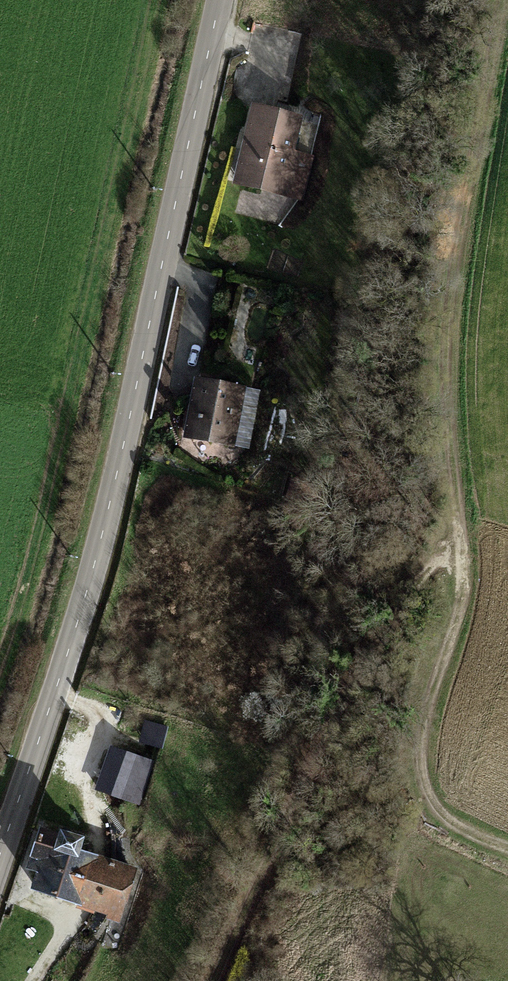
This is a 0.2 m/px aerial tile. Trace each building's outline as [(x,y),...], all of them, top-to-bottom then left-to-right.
[(304,116),(251,104),(233,184),(305,201),(315,155),(296,151),(304,116)] [(187,437),(230,445),(238,407),(242,388),(199,379),(187,437)] [(230,445),(246,449),(254,410),(238,407),(230,445)] [(155,744),(163,746),(167,729),(145,723),(142,735),(156,739),(155,744)] [(98,788),(136,801),(150,761),(134,755),(137,748),(129,745),(127,752),(112,747),(98,788)] [(42,870),(36,888),(111,912),(116,895),(125,898),(135,870),(81,852),(84,844),(80,843),(82,839),(64,833),(62,838),(42,831),(35,855),(46,859),(42,870)] [(31,866),(42,870),(46,859),(35,855),(31,866)] [(111,912),(120,915),(125,898),(116,895),(111,912)]
